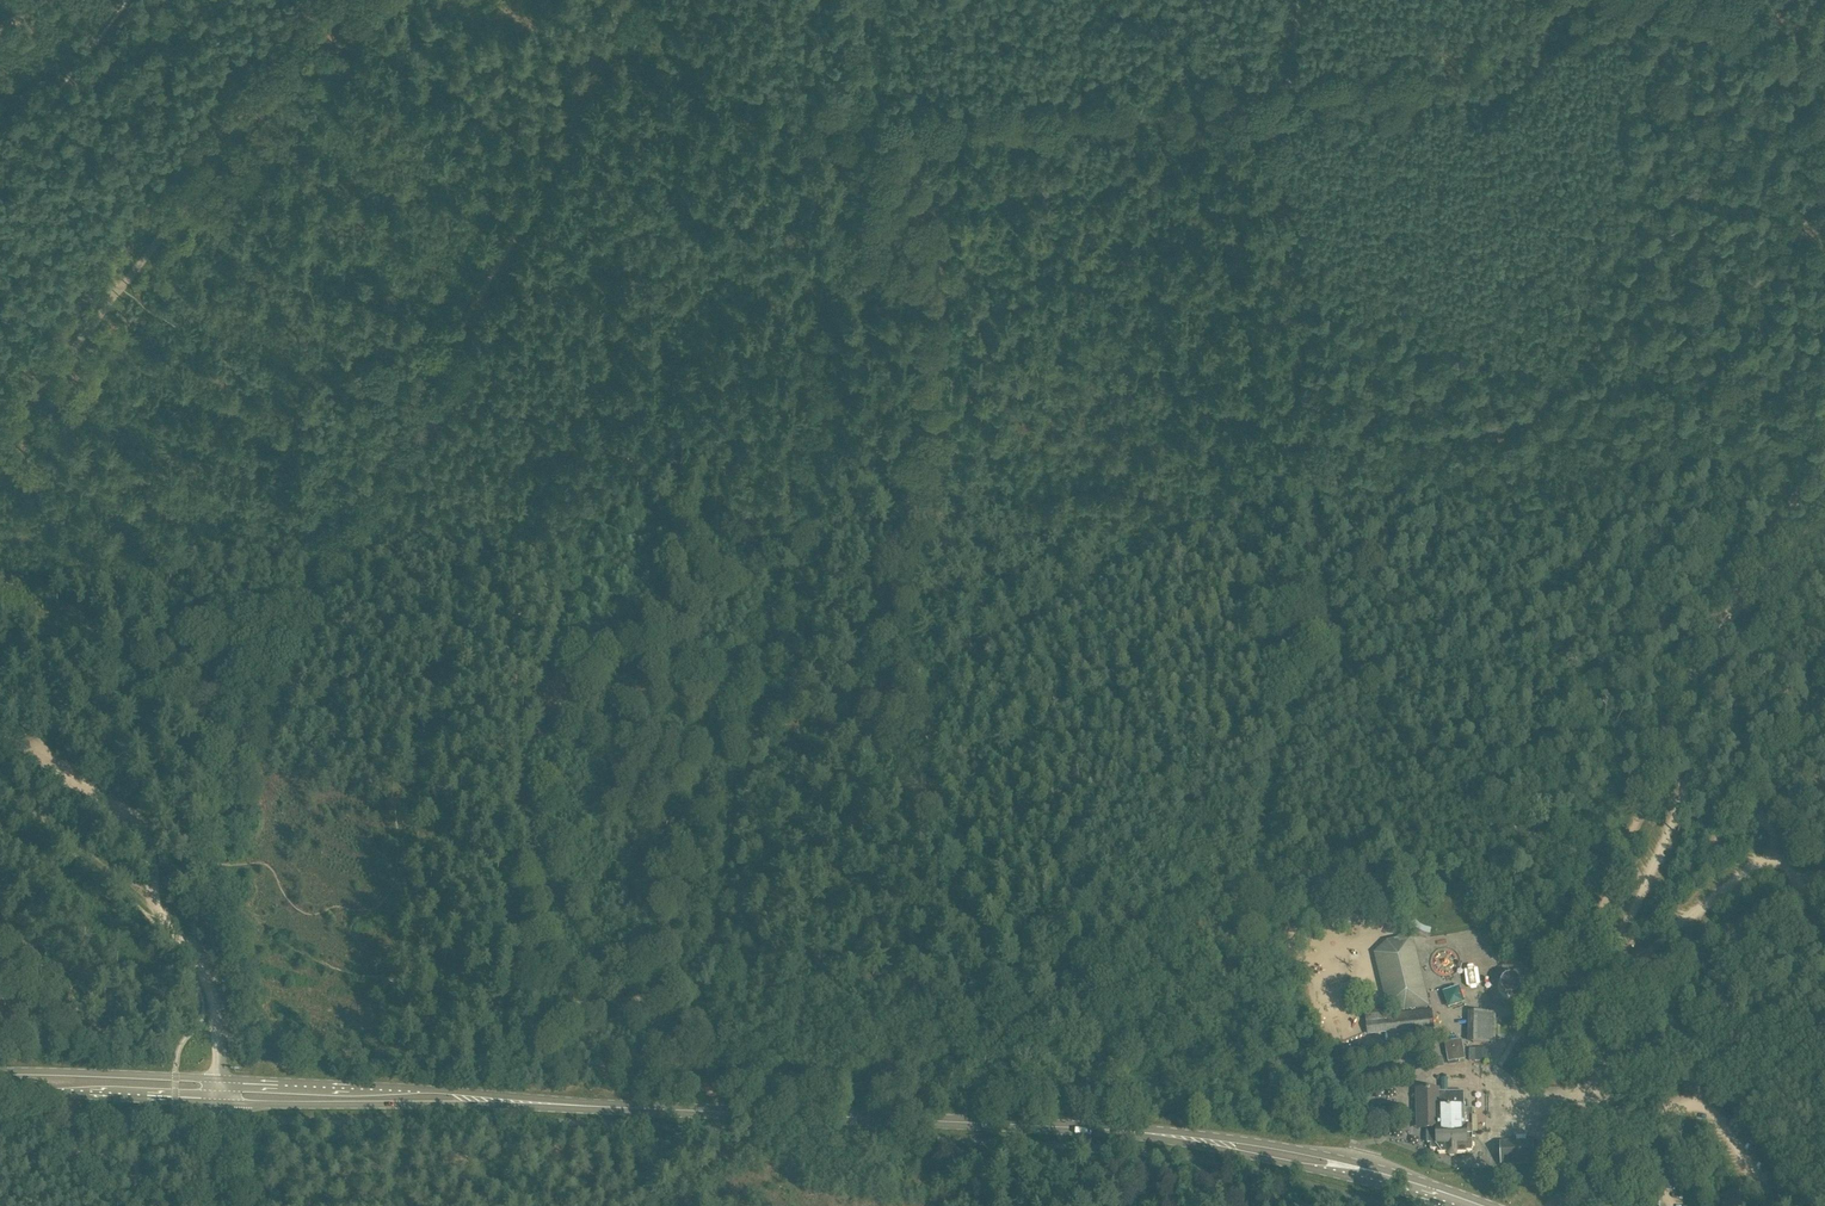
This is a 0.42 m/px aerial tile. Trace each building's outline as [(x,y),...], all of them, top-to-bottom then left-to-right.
[(1494,1043),(1495,1013),(1475,1013),(1474,1042),(1494,1043)] [(1368,1038),(1434,1029),(1433,1017),(1384,1023),(1383,1017),(1366,1019),(1368,1038)] [(1461,1041),(1460,1032),(1449,1033),(1450,1043),(1446,1044),(1449,1062),(1465,1059),(1461,1041)] [(1489,1061),(1489,1049),(1469,1049),(1469,1060),(1489,1061)] [(1472,1149),(1473,1149),(1472,1109),(1464,1109),(1464,1092),(1438,1092),(1438,1090),(1417,1091),(1419,1129),(1428,1129),(1427,1143),(1428,1144),(1431,1144),(1431,1148),(1434,1150),(1438,1149),(1438,1153),(1447,1152),(1447,1154),(1449,1156),(1455,1156),(1457,1153),(1466,1152),(1466,1151),(1472,1151),(1472,1149)] [(1501,1143),(1502,1164),(1533,1163),(1533,1155),(1533,1150),(1532,1142),(1501,1143)]
